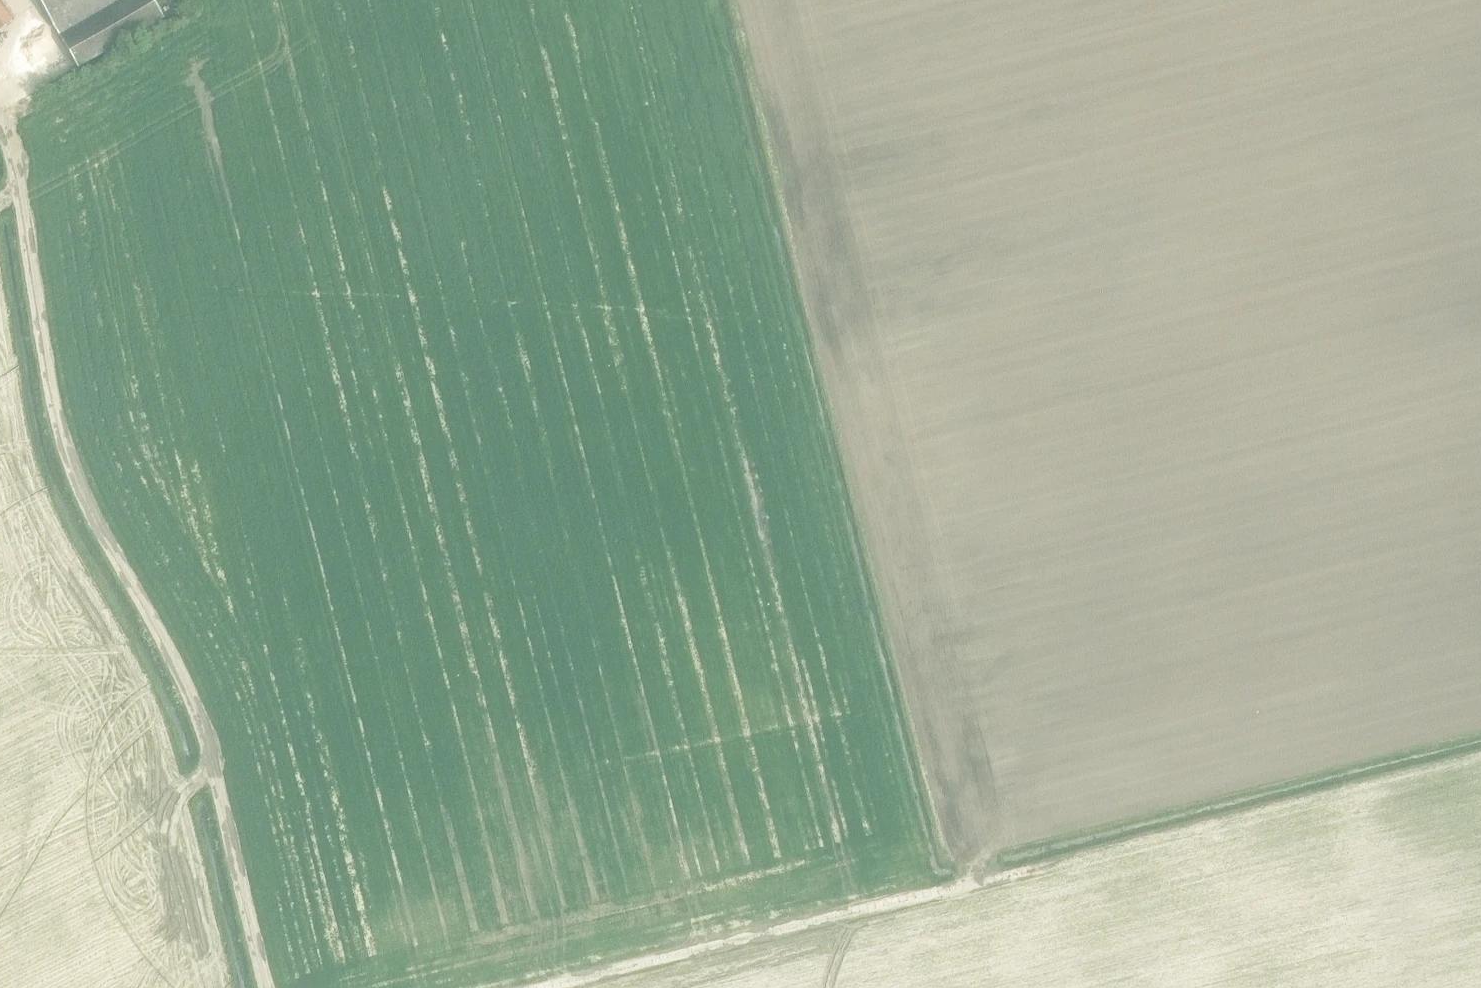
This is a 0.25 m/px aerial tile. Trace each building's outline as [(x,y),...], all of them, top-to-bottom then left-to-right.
[(15,20),(2,0),(0,0),(0,30),(15,20)] [(58,37),(121,0),(37,0),(58,37)] [(73,66),(159,16),(150,0),(144,0),(62,48),(73,66)]
